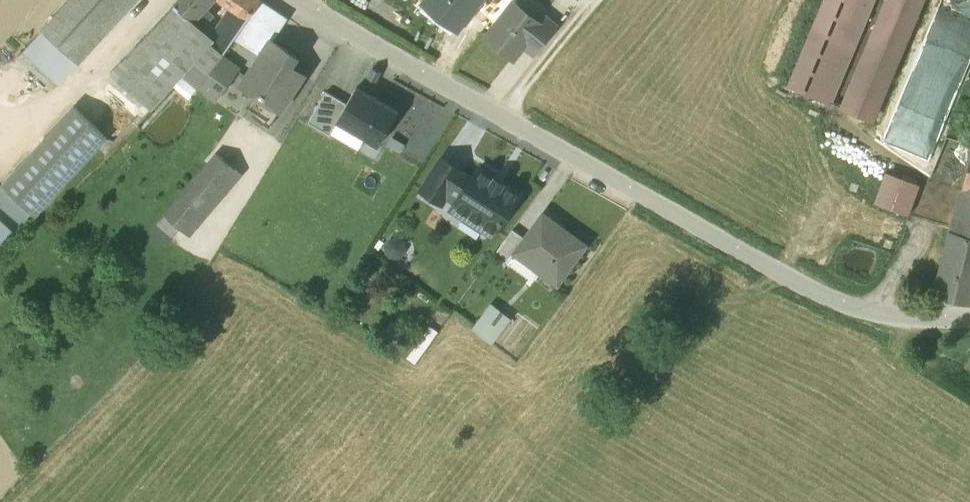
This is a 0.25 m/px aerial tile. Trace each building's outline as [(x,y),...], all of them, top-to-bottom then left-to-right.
[(43,30),(78,62),(136,0),(70,0),(43,30)] [(172,7),(188,23),(192,19),(202,8),(210,0),(179,0),(172,7)] [(233,10),(234,10),(211,43),(222,53),(232,38),(242,25),(246,18),(260,0),(242,0),(233,10)] [(233,10),(242,0),(222,0),(233,10)] [(261,0),(260,0),(246,18),(242,25),(232,38),(260,56),(271,39),(274,41),(288,19),(261,0)] [(456,26),(475,0),(426,0),(424,2),(456,26)] [(785,86),(832,105),(875,0),(821,0),(785,86)] [(839,107),(873,121),(923,0),(883,0),(839,107)] [(921,56),(927,58),(918,83),(932,88),(928,98),(941,102),(955,60),(967,63),(969,54),(969,0),(941,0),(921,56)] [(539,21),(515,2),(487,37),(513,57),(523,44),(540,22),(539,21)] [(172,7),(111,70),(119,80),(126,86),(123,89),(129,94),(131,91),(151,108),(164,95),(183,75),(184,73),(196,60),(208,71),(209,71),(221,56),(223,53),(222,53),(211,43),(198,33),(188,23),(172,7)] [(540,22),(523,44),(534,53),(557,24),(544,15),(539,21),(540,22)] [(78,62),(43,30),(24,50),(59,82),(78,62)] [(274,41),(271,39),(260,56),(244,81),(260,92),(283,106),(303,75),(290,67),(297,56),(274,41)] [(221,56),(209,71),(208,71),(197,84),(215,99),(238,69),(221,56)] [(208,71),(196,60),(184,73),(197,84),(208,71)] [(381,72),(373,68),(368,78),(376,82),(381,72)] [(399,113),(358,88),(348,104),(337,122),(378,146),(399,113)] [(337,122),(348,104),(326,91),(307,122),(329,135),(337,122)] [(283,106),(260,92),(249,109),(272,123),(283,106)] [(76,108),(4,186),(36,215),(108,137),(76,108)] [(188,224),(193,228),(241,170),(218,151),(169,208),(188,224)] [(462,171),(442,157),(421,190),(442,203),(449,191),(460,174),(462,171)] [(493,179),(477,168),(470,180),(459,197),(455,204),(480,219),(481,228),(488,232),(496,230),(519,195),(503,185),(503,184),(494,178),(493,179)] [(894,171),(882,205),(913,216),(925,182),(894,171)] [(470,180),(460,174),(449,191),(459,197),(470,180)] [(962,187),(952,229),(969,235),(969,190),(962,187)] [(81,188),(73,196),(79,202),(86,194),(81,188)] [(188,224),(169,208),(148,235),(167,250),(188,224)] [(525,238),(517,249),(518,250),(543,269),(541,272),(558,284),(583,250),(555,230),(558,225),(543,213),(525,238)] [(0,217),(0,241),(12,229),(0,217)] [(513,229),(496,253),(509,262),(518,250),(517,249),(525,238),(513,229)] [(952,229),(936,291),(969,300),(969,235),(952,229)] [(511,318),(491,303),(472,329),(492,344),(511,318)]
